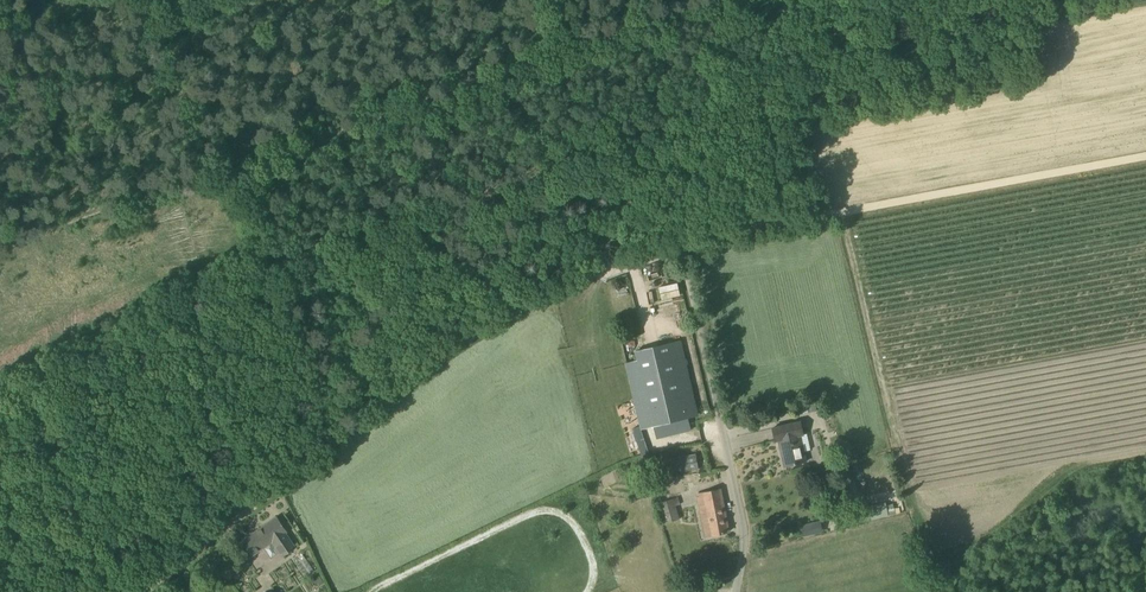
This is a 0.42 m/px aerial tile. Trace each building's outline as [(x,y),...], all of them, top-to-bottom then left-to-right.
[(624,364),(639,426),(640,429),(688,417),(671,343),(634,352),(636,361),(624,364)] [(804,434),(802,421),(773,428),(775,441),(779,440),(785,467),(805,462),(803,452),(811,450),(807,434),(804,434)] [(696,454),(666,459),(668,473),(699,468),(696,454)] [(711,535),(729,532),(720,489),(696,493),(699,509),(705,507),(711,535)] [(659,503),(664,523),(680,519),(676,505),(680,504),(678,498),(668,500),(660,502),(659,503)] [(275,550),(278,549),(283,558),(297,548),(288,534),(289,533),(277,517),(242,541),(253,556),(271,543),(275,550)] [(810,523),(801,525),(804,537),(812,534),(816,534),(813,522),(810,523)] [(302,554),(294,559),(301,570),(308,565),(302,554)]
